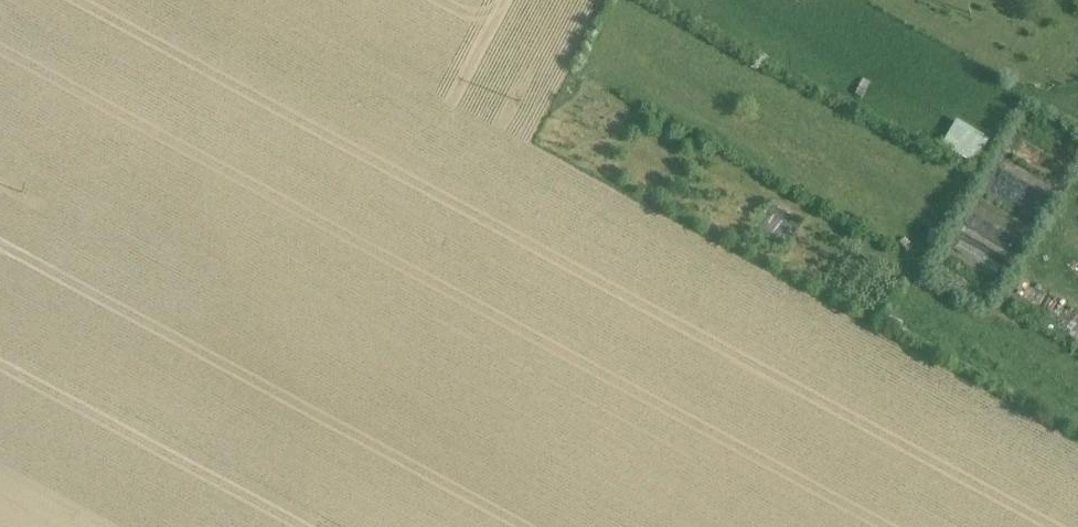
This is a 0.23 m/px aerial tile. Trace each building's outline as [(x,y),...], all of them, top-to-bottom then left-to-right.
[(959,120),(945,146),(979,164),(993,139),(959,120)]
